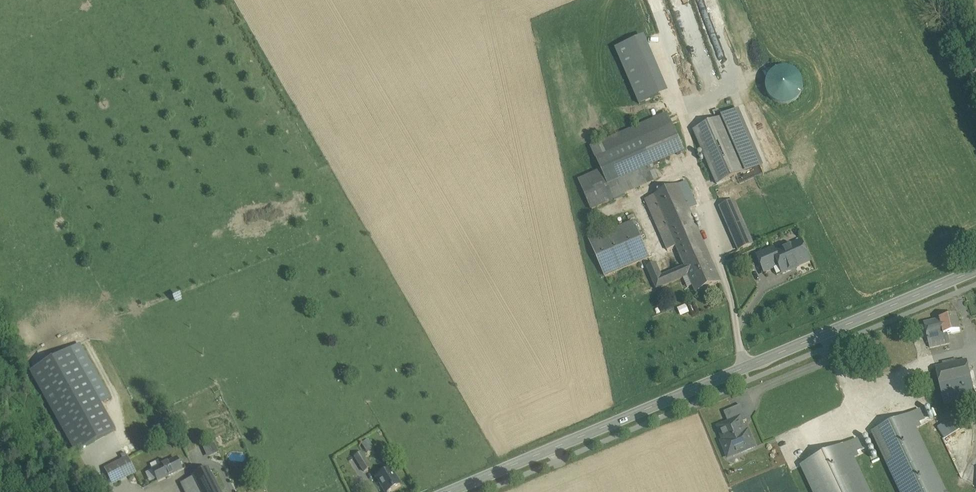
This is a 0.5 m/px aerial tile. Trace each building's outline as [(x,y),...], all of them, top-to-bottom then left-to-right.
[(617,46),(637,103),(667,93),(647,35),(617,46)] [(783,64),(763,88),(788,108),(808,84),(783,64)] [(668,114),(591,148),(597,160),(673,126),(668,114)] [(724,118),(694,131),(717,184),(747,171),(724,118)] [(673,126),(597,160),(602,172),(608,185),(608,186),(685,152),(673,126)] [(740,181),(764,172),(762,167),(738,176),(740,181)] [(602,172),(580,182),(586,195),(608,185),(602,172)] [(686,182),(645,200),(661,235),(670,231),(676,246),(685,266),(662,276),(656,263),(647,267),(656,289),(689,276),(712,262),(689,210),(697,206),(686,182)] [(608,185),(586,195),(592,210),(614,200),(608,186),(608,185)] [(734,200),(720,206),(727,222),(741,216),(734,200)] [(741,216),(727,222),(739,251),(753,245),(741,216)] [(634,222),(590,241),(605,276),(649,258),(634,222)] [(670,231),(661,235),(668,250),(676,246),(670,231)] [(801,242),(793,246),(792,244),(789,243),(781,247),(780,249),(781,251),(775,253),(775,254),(780,266),(783,273),(810,261),(801,242)] [(773,249),(758,256),(765,272),(780,266),(775,254),(775,253),(773,249)] [(712,262),(689,276),(696,293),(720,282),(712,262)] [(679,307),(681,314),(689,312),(687,305),(679,307)] [(957,316),(940,319),(944,335),(947,334),(960,331),(957,316)] [(940,319),(924,323),(930,348),(950,343),(947,334),(944,335),(940,319)] [(73,453),(115,431),(72,349),(30,370),(73,453)] [(967,360),(936,368),(940,387),(972,380),(967,360)] [(940,387),(944,404),(965,399),(967,407),(975,405),(975,399),(972,380),(940,387)] [(741,406),(724,413),(729,424),(740,419),(742,423),(747,421),(741,406)] [(873,433),(900,491),(945,491),(916,429),(920,427),(918,423),(924,420),(920,411),(873,433)] [(945,438),(959,428),(952,417),(938,426),(945,438)] [(729,424),(719,428),(724,442),(722,443),(727,454),(740,449),(742,453),(754,447),(750,437),(748,438),(742,423),(740,419),(729,424)] [(369,439),(362,443),(368,452),(374,448),(369,439)] [(214,442),(203,447),(208,458),(219,453),(214,442)] [(858,442),(801,469),(811,491),(868,491),(853,461),(859,458),(857,454),(860,453),(857,446),(860,445),(858,442)] [(371,468),(361,453),(355,457),(364,472),(371,468)] [(127,459),(106,470),(113,483),(134,472),(127,459)] [(176,459),(161,466),(159,461),(150,465),(153,470),(158,481),(182,470),(176,459)] [(209,470),(193,478),(200,491),(220,491),(209,470)] [(376,479),(385,491),(389,491),(400,485),(390,470),(376,479)] [(181,484),(185,491),(200,491),(193,478),(181,484)]
